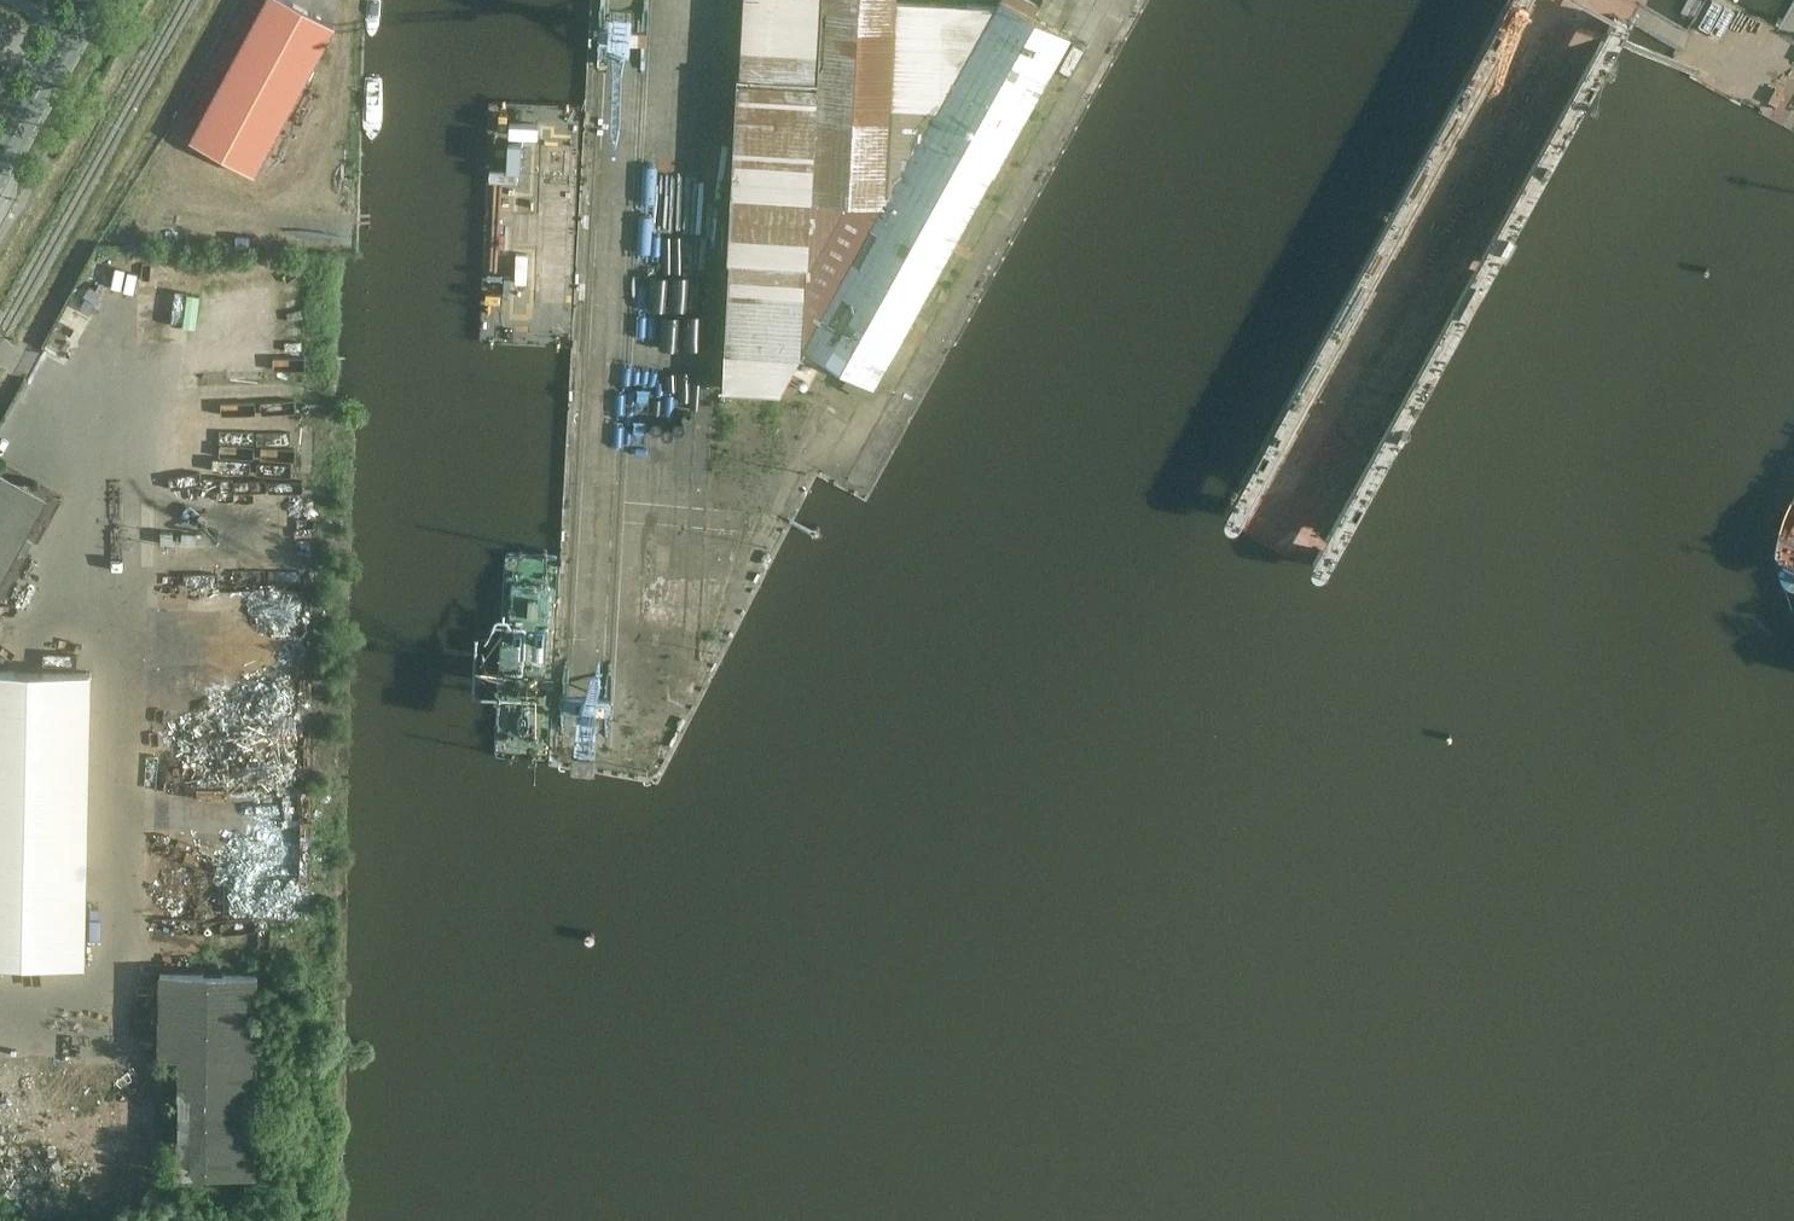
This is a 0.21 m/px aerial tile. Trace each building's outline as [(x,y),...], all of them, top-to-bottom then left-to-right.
[(329,24),(283,0),(267,0),(190,143),(249,174),(329,24)] [(732,392),(807,394),(828,361),(881,388),(1079,36),(1012,0),(1007,0),(1005,6),(904,1),(904,0),(755,0),(732,392)] [(48,501),(1,476),(0,479),(0,587),(48,501)] [(89,678),(0,677),(0,973),(88,973),(89,678)] [(255,1168),(257,966),(161,965),(162,1048),(176,1048),(177,1167),(255,1168)]
